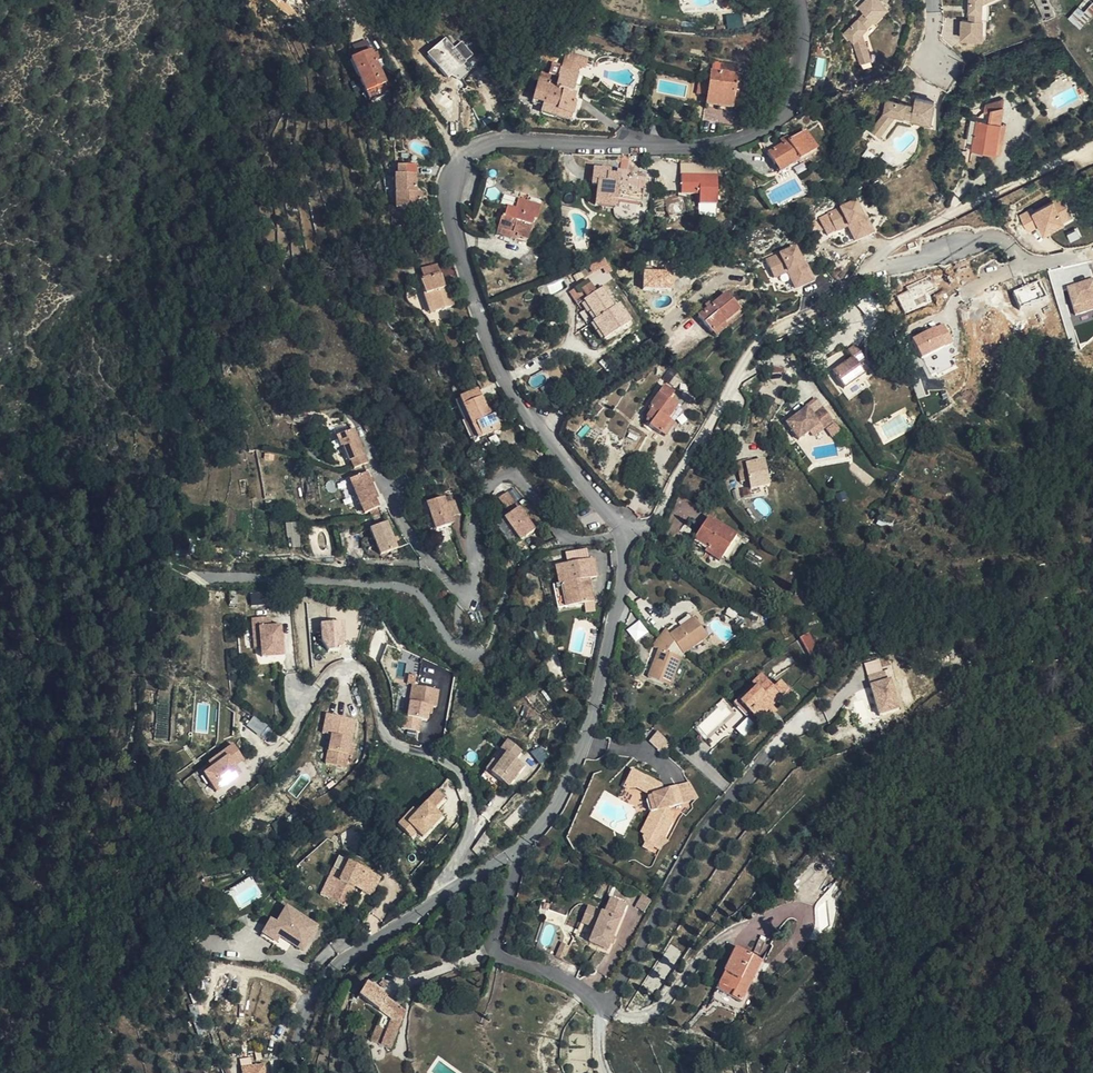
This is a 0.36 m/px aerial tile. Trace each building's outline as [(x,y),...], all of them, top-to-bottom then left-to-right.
[(571,0),(562,0),(560,3),(568,10),(574,2),(571,0)] [(867,48),(860,30),(872,18),(872,19),(886,5),(881,0),(861,0),(858,4),(863,9),(843,29),(852,37),(858,51),(867,48)] [(963,21),(962,40),(983,40),(984,22),(983,22),(983,8),(998,0),(971,0),(971,21),(963,21)] [(1042,13),(1045,17),(1055,11),(1048,0),(1039,0),(1042,13)] [(1092,9),(1092,0),(1081,0),(1067,16),(1079,26),(1092,9)] [(348,10),(344,1),(336,4),(340,13),(348,10)] [(472,56),(454,32),(433,48),(452,72),(459,67),(472,56)] [(361,50),(373,44),(367,35),(355,41),(361,50)] [(374,94),(394,85),(382,63),(388,59),(380,44),(375,47),(373,44),(361,50),(354,54),(365,76),(370,86),(374,94)] [(867,48),(858,51),(861,59),(870,55),(867,48)] [(581,64),(584,55),(568,49),(564,57),(581,64)] [(477,63),(472,56),(459,67),(464,74),(477,63)] [(558,65),(555,74),(553,83),(549,82),(550,72),(539,68),(529,92),(540,97),(537,106),(563,116),(569,100),(566,98),(570,89),(568,89),(575,72),(558,65)] [(702,83),(701,93),(727,96),(730,70),(705,66),(703,75),(702,83)] [(695,81),(702,83),(703,75),(696,74),(695,81)] [(370,86),(365,76),(358,80),(363,90),(370,86)] [(692,91),(701,93),(702,83),(695,81),(693,81),(692,91)] [(727,96),(701,93),(700,101),(725,104),(727,96)] [(972,119),(967,148),(990,152),(998,107),(1000,99),(981,105),(979,112),(986,110),(984,121),(972,119)] [(912,121),(931,126),(936,105),(917,100),(915,107),(888,100),(885,113),(869,130),(877,136),(898,112),(913,116),(912,121)] [(898,112),(877,136),(882,141),(898,124),(911,127),(912,121),(913,116),(898,112)] [(1000,125),(996,124),(990,152),(995,153),(1000,125)] [(811,145),(799,127),(762,148),(772,167),(811,145)] [(589,193),(610,197),(611,193),(637,198),(642,172),(637,170),(636,176),(621,173),(613,172),(604,170),(604,164),(588,162),(585,178),(591,181),(589,193)] [(413,193),(412,164),(397,164),(397,174),(392,175),(393,208),(417,208),(418,193),(413,193)] [(711,197),(712,169),(676,168),(675,186),(693,186),(693,196),(711,197)] [(501,198),(495,219),(516,223),(515,227),(528,229),(532,211),(535,211),(537,197),(513,192),(512,200),(501,198)] [(608,203),(610,197),(589,193),(588,200),(608,203)] [(1063,193),(1033,210),(1046,233),(1076,216),(1063,193)] [(854,241),(873,234),(860,198),(819,213),(827,234),(849,227),(854,241)] [(1031,208),(1020,214),(1029,231),(1040,225),(1031,208)] [(516,223),(495,219),(494,227),(514,232),(515,227),(516,223)] [(794,289),(813,283),(800,244),(766,255),(773,278),(788,273),(794,289)] [(429,294),(434,312),(453,306),(445,280),(440,282),(434,263),(420,268),(424,277),(420,280),(424,295),(429,294)] [(644,270),(643,287),(672,289),(673,272),(644,270)] [(601,337),(626,321),(617,303),(609,306),(598,288),(593,290),(585,277),(566,287),(574,301),(578,299),(601,337)] [(1067,286),(1077,315),(1092,309),(1092,278),(1067,286)] [(707,332),(718,320),(733,306),(715,289),(689,316),(707,332)] [(428,314),(434,312),(429,294),(424,295),(422,295),(428,314)] [(724,325),(718,320),(707,332),(712,338),(724,325)] [(923,358),(955,342),(944,321),(913,338),(923,358)] [(857,362),(850,367),(837,377),(847,393),(869,378),(863,371),(869,366),(858,350),(853,354),(854,357),(857,362)] [(846,363),(850,367),(857,362),(854,357),(846,363)] [(664,397),(668,389),(659,383),(645,404),(647,406),(642,413),(643,414),(641,420),(662,433),(670,420),(663,415),(671,402),(664,397)] [(477,420),(483,434),(500,426),(492,406),(484,409),(479,395),(476,396),(473,388),(458,394),(470,423),(477,420)] [(809,409),(793,421),(815,430),(823,424),(830,416),(825,410),(816,418),(809,409)] [(835,423),(830,416),(823,424),(827,430),(835,423)] [(476,437),(483,434),(477,420),(470,423),(476,437)] [(370,455),(359,421),(342,427),(345,437),(348,437),(353,453),(355,452),(357,459),(370,455)] [(815,430),(793,421),(791,422),(803,439),(815,430)] [(750,460),(745,462),(743,477),(744,484),(754,482),(755,490),(777,484),(772,459),(761,462),(752,465),(750,460)] [(379,491),(369,465),(352,471),(364,504),(380,499),(377,493),(379,491)] [(341,481),(350,507),(359,504),(350,478),(341,481)] [(459,513),(455,498),(447,500),(445,494),(429,499),(436,525),(453,521),(451,515),(459,513)] [(519,542),(534,533),(508,494),(501,498),(509,514),(504,518),(519,542)] [(396,542),(386,516),(370,521),(379,547),(396,542)] [(723,566),(740,539),(711,519),(693,546),(723,566)] [(301,547),(299,521),(287,522),(288,548),(301,547)] [(569,590),(575,612),(597,604),(591,583),(598,581),(593,562),(556,573),(561,592),(563,592),(569,590)] [(569,613),(575,612),(569,590),(563,592),(569,613)] [(272,618),(255,618),(255,629),(262,629),(262,648),(263,657),(280,657),(284,657),(283,628),(272,628),(272,618)] [(709,638),(696,618),(672,636),(667,630),(654,646),(661,651),(649,678),(671,687),(683,660),(674,656),(671,653),(678,645),(685,655),(709,638)] [(635,641),(649,633),(642,620),(628,627),(635,641)] [(822,651),(814,636),(805,641),(814,657),(822,651)] [(879,715),(902,709),(890,669),(868,676),(879,715)] [(793,692),(783,681),(776,688),(765,675),(735,700),(755,724),(793,692)] [(438,707),(441,690),(415,684),(408,716),(429,721),(430,713),(434,713),(435,706),(438,707)] [(247,727),(262,734),(268,722),(253,715),(247,727)] [(664,753),(672,743),(659,731),(650,741),(664,753)] [(349,747),(352,741),(333,732),(321,759),(339,766),(345,755),(349,757),(353,748),(349,747)] [(491,767),(485,777),(502,787),(514,763),(505,758),(510,749),(495,741),(490,751),(497,755),(491,767)] [(226,761),(204,779),(216,796),(239,778),(232,770),(242,762),(232,748),(221,756),(226,761)] [(199,772),(204,779),(226,761),(221,756),(199,772)] [(479,774),(485,777),(491,767),(485,763),(479,774)] [(652,791),(658,781),(631,766),(623,782),(628,785),(637,783),(638,781),(647,786),(646,788),(648,789),(650,787),(652,791)] [(688,780),(675,783),(680,797),(694,792),(688,780)] [(660,782),(658,781),(652,791),(652,792),(646,803),(651,805),(656,807),(643,835),(656,842),(662,830),(665,832),(673,813),(667,811),(664,803),(680,797),(675,783),(661,786),(660,782)] [(435,807),(443,797),(419,816),(408,824),(413,830),(423,820),(435,807)] [(449,805),(443,797),(435,807),(423,820),(413,830),(416,834),(421,840),(442,823),(436,815),(449,805)] [(656,807),(651,805),(641,827),(643,835),(656,807)] [(397,825),(406,836),(413,830),(408,824),(419,816),(415,810),(397,825)] [(413,830),(406,836),(409,839),(416,834),(413,830)] [(498,849),(486,838),(472,857),(481,864),(498,849)] [(345,873),(332,898),(347,906),(359,881),(368,886),(366,892),(376,897),(384,879),(342,857),(336,868),(338,869),(345,873)] [(325,894),(332,898),(345,873),(338,869),(325,894)] [(231,888),(240,905),(261,894),(253,877),(231,888)] [(645,914),(653,897),(643,891),(635,908),(645,914)] [(626,900),(612,895),(605,910),(587,903),(581,918),(595,924),(590,937),(607,945),(626,900)] [(281,932),(279,936),(303,949),(318,925),(287,906),(277,921),(273,928),(281,932)] [(273,945),(279,936),(281,932),(273,928),(277,921),(271,916),(259,935),(273,945)] [(569,945),(561,942),(557,953),(564,957),(569,945)] [(740,977),(728,1004),(746,1014),(771,965),(746,950),(734,973),(740,977)] [(720,1000),(728,1004),(740,977),(734,973),(720,1000)] [(382,975),(378,980),(384,984),(387,979),(382,975)] [(375,1041),(391,1047),(404,1009),(366,981),(356,995),(380,1011),(371,1039),(375,1041)] [(270,1061),(242,1064),(243,1072),(271,1072),(270,1061)]
